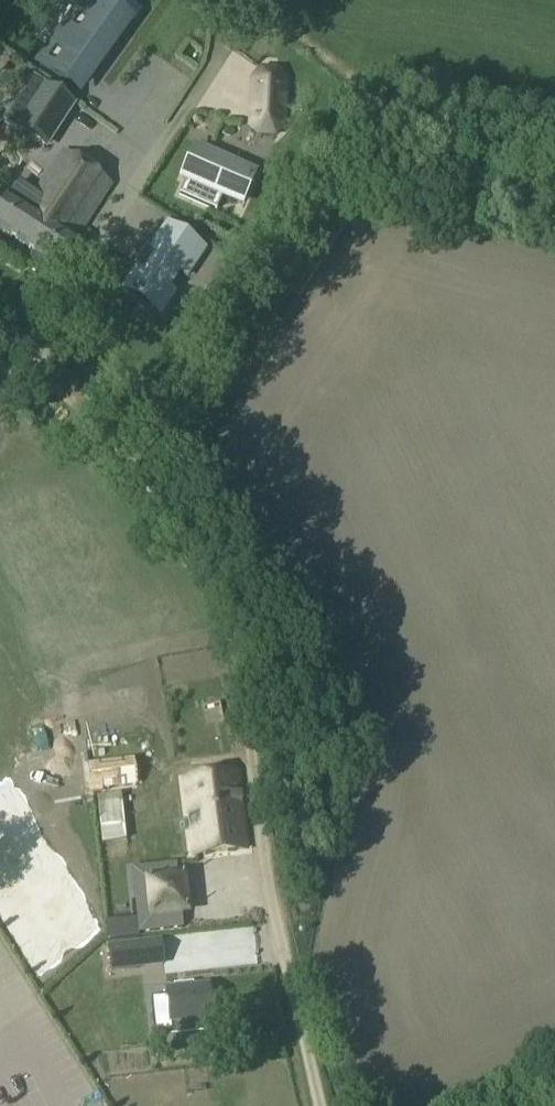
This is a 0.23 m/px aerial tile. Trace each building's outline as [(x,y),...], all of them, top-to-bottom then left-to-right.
[(134,21),(110,4),(108,8),(97,0),(82,0),(38,62),(76,90),(89,72),(94,76),(105,62),(134,21)] [(252,80),(250,127),(258,136),(274,137),(283,128),(283,122),(285,81),(277,72),(261,72),(252,80)] [(6,118),(4,122),(42,147),(43,148),(46,144),(72,105),(71,104),(32,79),(6,118)] [(185,180),(178,195),(214,212),(220,199),(239,207),(249,186),(250,187),(253,182),(251,181),(254,176),(218,159),(217,161),(194,151),(181,179),(185,180)] [(0,210),(0,234),(35,257),(28,268),(49,282),(110,186),(61,154),(34,193),(19,183),(8,200),(7,199),(0,210)] [(184,278),(202,252),(167,228),(150,252),(147,250),(135,269),(137,271),(125,289),(161,313),(174,293),(169,289),(179,274),(184,278)] [(218,268),(211,278),(226,288),(233,279),(218,268)] [(237,778),(187,781),(197,854),(246,848),(237,778)] [(177,875),(176,864),(131,869),(138,933),(183,928),(181,917),(190,916),(186,874),(177,875)] [(230,959),(250,959),(249,907),(229,907),(230,959)] [(140,945),(109,948),(111,970),(142,967),(140,945)] [(167,997),(150,999),(154,1034),(172,1032),(171,1024),(211,1020),(207,986),(166,991),(167,997)]
